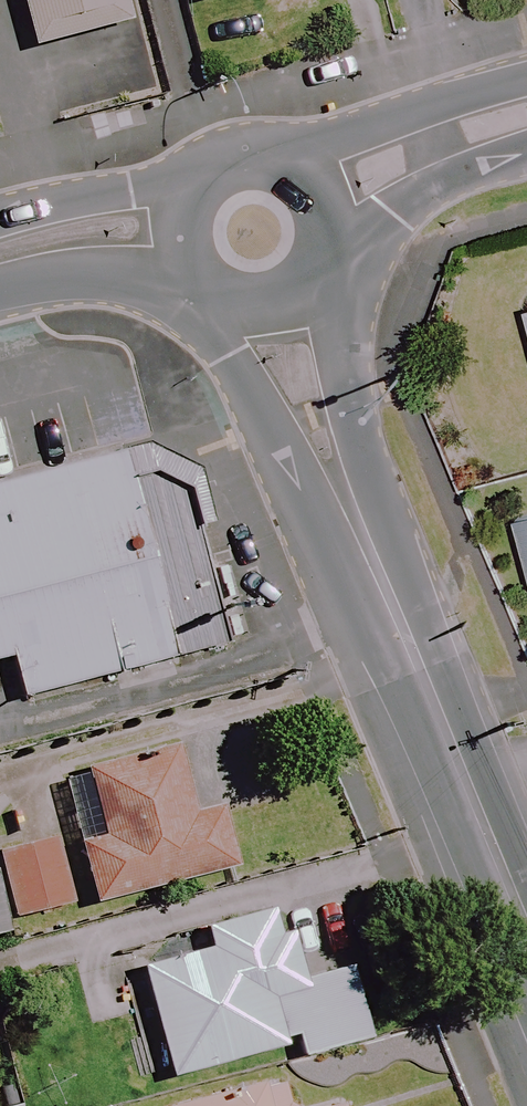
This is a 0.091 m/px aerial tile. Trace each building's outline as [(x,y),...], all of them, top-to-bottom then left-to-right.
[(28,49),(120,25),(113,0),(15,0),(28,49)] [(0,484),(0,665),(18,661),(26,697),(231,649),(180,488),(129,452),(0,484)] [(512,524),(526,581),(526,520),(512,524)] [(71,840),(86,905),(234,871),(209,764),(151,777),(146,757),(57,778),(71,840)] [(0,861),(0,931),(16,928),(1,860),(0,861)] [(295,983),(274,911),(200,932),(206,952),(136,972),(166,1079),(292,1044),(297,1060),(368,1040),(348,968),(295,983)] [(0,1081),(0,1105),(9,1105),(0,1081)] [(178,1105),(283,1105),(277,1081),(178,1105)] [(353,1098),(320,1105),(355,1105),(353,1098)]
